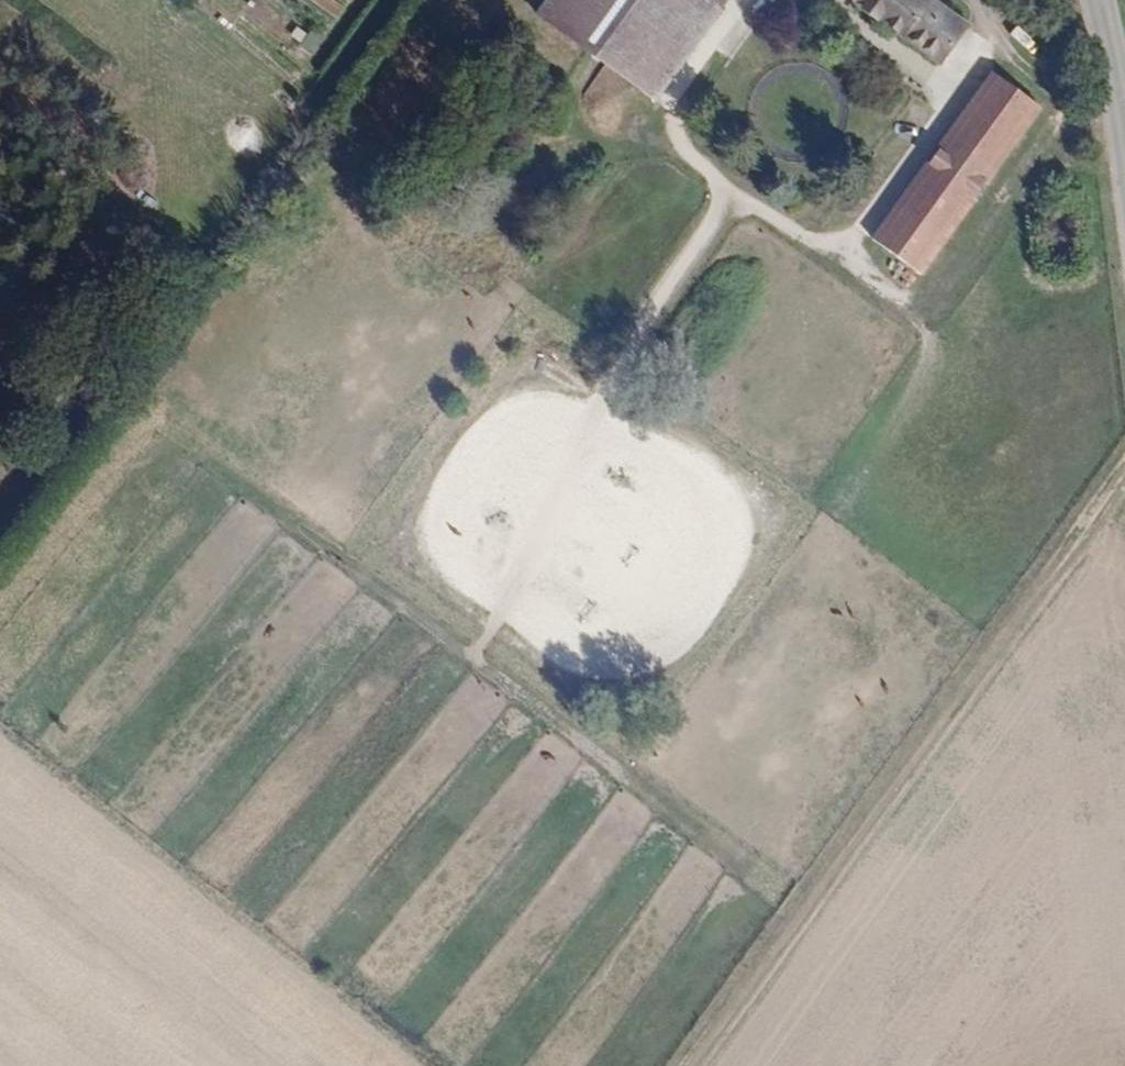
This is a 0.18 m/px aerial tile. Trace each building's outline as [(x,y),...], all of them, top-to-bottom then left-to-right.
[(727,0),(545,0),(534,14),(586,53),(653,103),(727,0)] [(930,0),(848,0),(938,66),(967,27),(930,0)] [(1039,112),(991,77),(870,244),(918,278),(1039,112)]
